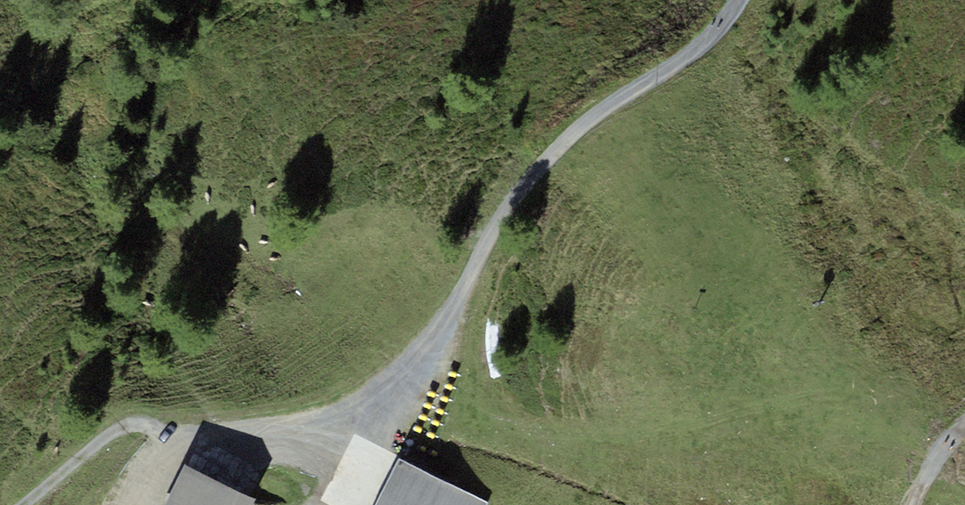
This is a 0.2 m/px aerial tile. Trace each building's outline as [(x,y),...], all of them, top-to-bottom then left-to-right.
[(399,458),(376,504),(485,504),(486,502),(399,458)] [(255,500),(184,464),(163,504),(252,504),(255,500)]
